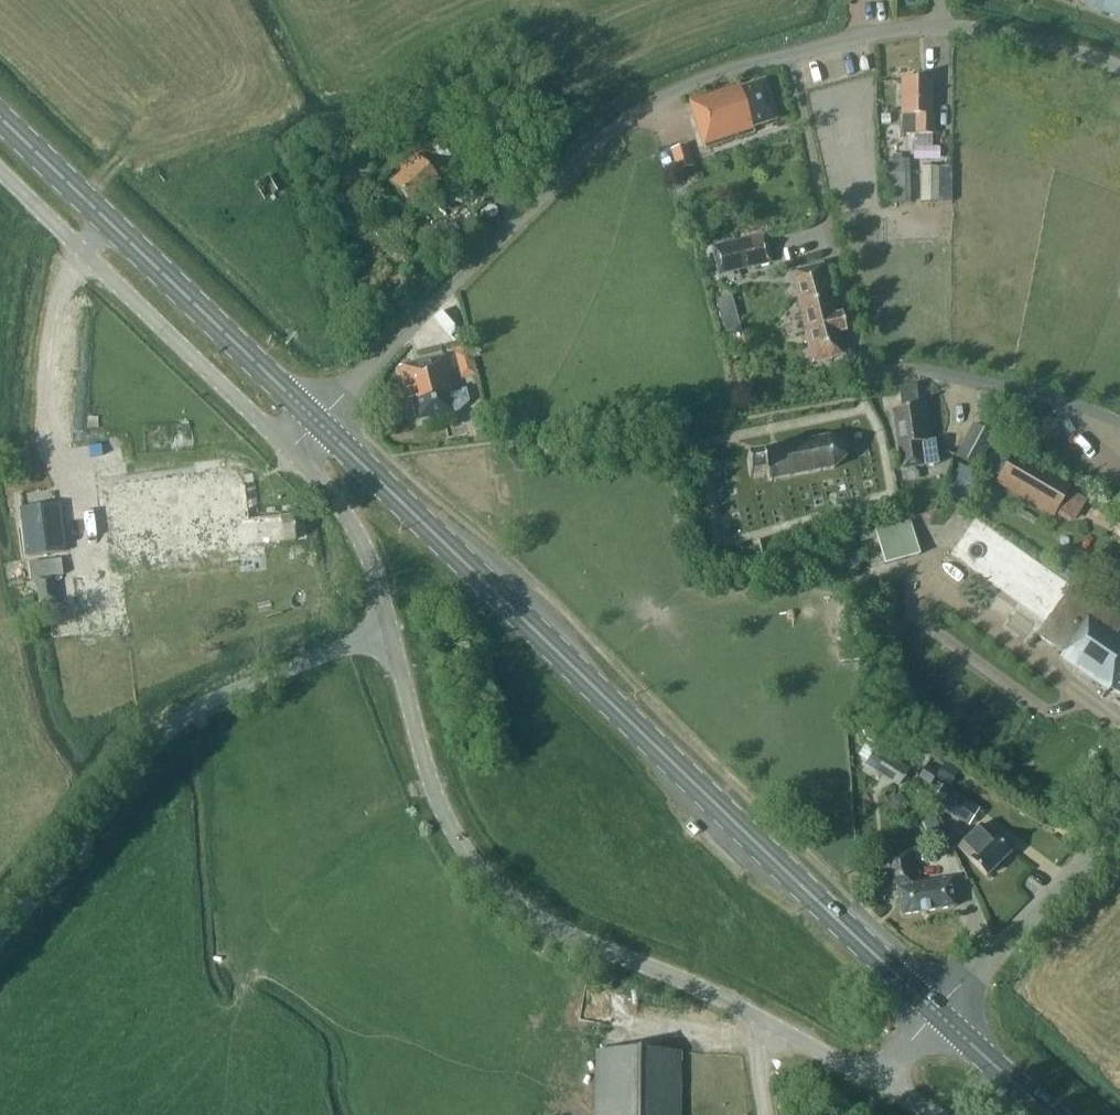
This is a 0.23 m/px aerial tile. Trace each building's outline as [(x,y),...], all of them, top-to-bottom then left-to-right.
[(1080,3),(1119,18),(1119,0),(1081,0),(1080,3)] [(900,115),(915,115),(914,134),(933,134),(933,115),(930,114),(930,80),(901,80),(900,115)] [(740,88),(738,83),(689,99),(705,148),(754,132),(752,127),(776,119),(764,81),(740,88)] [(461,157),(442,137),(416,160),(413,157),(399,169),(402,172),(390,183),(410,205),(437,182),(426,170),(438,159),(447,169),(461,157)] [(668,150),(672,172),(692,167),(687,146),(668,150)] [(889,202),(910,202),(909,159),(887,160),(889,202)] [(253,185),(262,200),(277,190),(269,176),(253,185)] [(937,202),(937,179),(920,179),(920,202),(937,202)] [(712,274),(766,261),(759,232),(705,244),(712,274)] [(845,331),(841,315),(833,317),(819,266),(790,274),(813,362),(843,354),(837,333),(845,331)] [(721,321),(737,317),(731,296),(715,300),(721,321)] [(457,367),(473,363),(468,344),(452,348),(457,367)] [(466,391),(453,393),(444,356),(399,366),(408,403),(412,402),(416,421),(458,412),(468,402),(466,391)] [(898,469),(935,465),(931,442),(924,443),(918,405),(915,406),(912,386),(896,389),(899,408),(889,409),(898,469)] [(955,457),(975,468),(992,437),(972,426),(955,457)] [(826,438),(761,450),(763,457),(745,460),(748,477),(766,474),(767,481),(832,469),(844,457),(841,443),(826,438)] [(1014,451),(993,483),(1050,516),(1069,484),(1014,451)] [(236,535),(237,547),(295,540),(292,516),(248,521),(244,486),(242,487),(240,468),(104,485),(114,569),(127,567),(204,558),(201,539),(236,535)] [(513,500),(509,474),(500,475),(504,501),(513,500)] [(63,552),(58,504),(21,508),(27,556),(63,552)] [(875,529),(887,566),(922,554),(910,518),(875,529)] [(1022,586),(1054,609),(1072,583),(991,526),(965,562),(1014,597),(1022,586)] [(768,556),(764,541),(754,543),(757,558),(768,556)] [(61,558),(28,563),(31,580),(64,575),(61,558)] [(88,635),(103,633),(102,630),(120,628),(120,631),(134,630),(127,567),(114,569),(106,570),(106,575),(81,578),(83,591),(85,590),(86,599),(84,599),(88,635)] [(56,579),(38,580),(39,603),(57,602),(56,579)] [(1116,632),(1119,626),(1119,612),(1099,597),(1097,601),(1072,583),(1054,609),(1035,635),(1061,654),(1059,658),(1106,691),(1108,688),(1119,696),(1119,635),(1116,632)] [(854,634),(852,615),(837,617),(840,636),(854,634)] [(852,715),(864,714),(862,697),(851,698),(852,715)] [(203,718),(194,723),(197,730),(206,725),(203,718)] [(885,754),(874,771),(896,786),(908,768),(885,754)] [(930,785),(937,773),(925,765),(917,777),(930,785)] [(941,785),(930,802),(966,825),(976,808),(941,785)] [(918,807),(928,802),(921,787),(911,792),(918,807)] [(903,813),(907,804),(902,796),(892,796),(887,805),(892,814),(903,813)] [(936,816),(924,822),(936,844),(947,838),(936,816)] [(985,876),(1009,853),(980,824),(957,846),(985,876)] [(900,915),(954,907),(950,879),(918,884),(914,850),(885,854),(889,889),(897,888),(900,915)] [(677,1050),(594,1050),(594,1114),(676,1114),(677,1050)]
